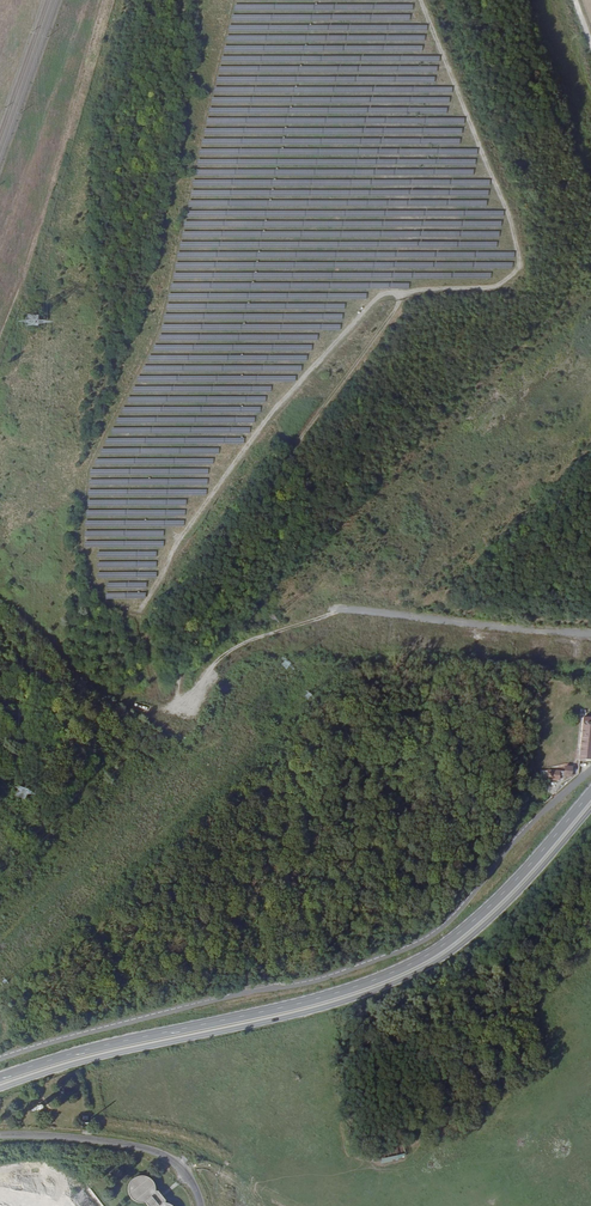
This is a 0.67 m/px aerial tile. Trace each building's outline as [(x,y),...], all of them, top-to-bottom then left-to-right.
[(590,761),(590,725),(582,724),(579,761),(590,761)] [(546,772),(546,781),(558,781),(558,777),(558,773),(546,772)] [(380,1160),(381,1166),(406,1160),(405,1155),(380,1160)] [(157,1204),(152,1198),(149,1198),(150,1193),(150,1187),(148,1183),(145,1181),(141,1180),(139,1180),(132,1182),(130,1184),(127,1189),(127,1192),(128,1196),(132,1201),(136,1203),(142,1203),(143,1205),(157,1205),(157,1204)]
